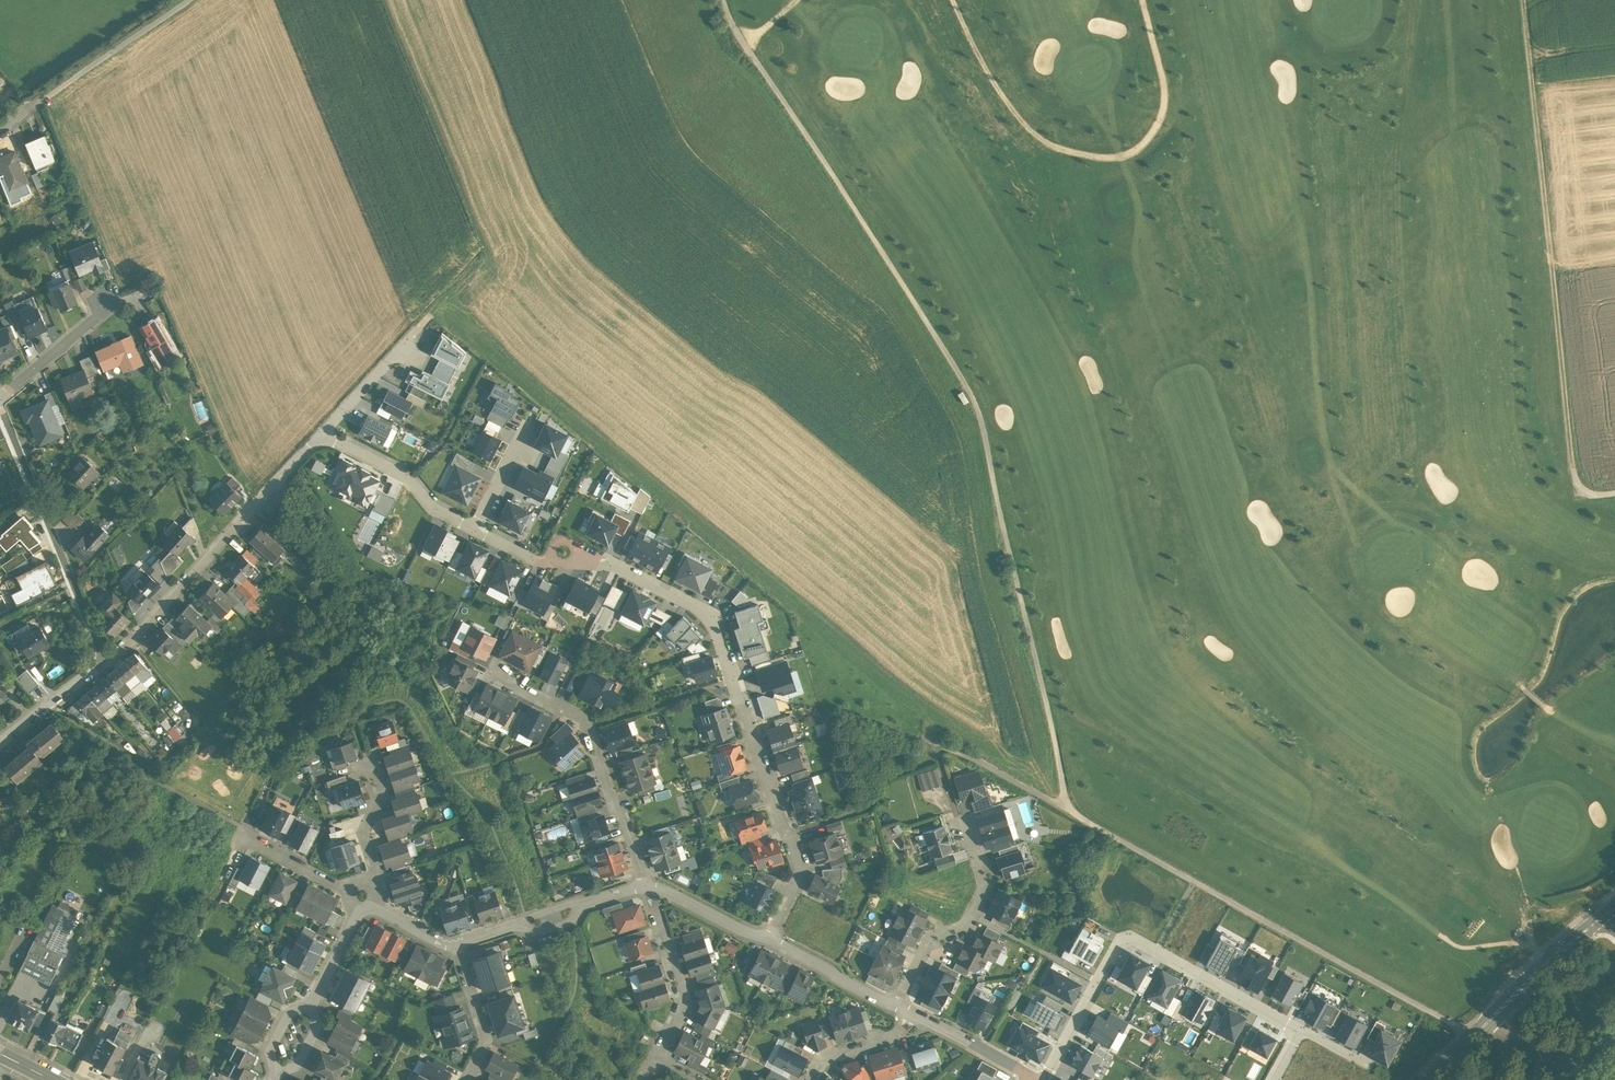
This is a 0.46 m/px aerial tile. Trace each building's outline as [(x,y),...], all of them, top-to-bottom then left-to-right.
[(44,135),(25,143),(36,168),(55,160),(44,135)] [(0,157),(0,168),(1,170),(2,169),(4,174),(0,176),(0,179),(11,205),(23,200),(21,197),(32,193),(28,184),(28,183),(15,151),(0,157)] [(44,186),(38,172),(31,175),(37,188),(44,186)] [(93,244),(84,248),(84,249),(71,254),(79,275),(92,269),(94,274),(104,271),(100,261),(93,244)] [(110,268),(105,258),(100,261),(104,271),(110,268)] [(73,277),(69,266),(62,269),(67,280),(73,277)] [(81,278),(75,280),(80,291),(86,288),(81,278)] [(69,283),(50,291),(54,303),(58,301),(61,310),(77,303),(69,283)] [(21,316),(38,308),(33,297),(14,305),(17,312),(15,313),(17,317),(21,316)] [(12,301),(4,304),(9,316),(15,313),(17,312),(14,305),(12,301)] [(38,308),(21,316),(29,335),(46,328),(38,308)] [(159,323),(151,328),(148,324),(141,328),(153,348),(150,349),(159,365),(177,354),(159,323)] [(0,329),(0,360),(18,353),(7,326),(0,329)] [(439,359),(456,368),(458,369),(466,352),(441,333),(431,355),(439,359)] [(118,343),(97,352),(104,370),(125,362),(129,370),(142,364),(131,336),(117,342),(118,343)] [(91,355),(79,360),(84,370),(91,387),(102,382),(91,355)] [(456,368),(439,359),(436,367),(453,376),(456,368)] [(432,375),(449,384),(453,376),(436,367),(432,375)] [(84,370),(61,380),(70,402),(93,393),(91,387),(84,370)] [(449,384),(432,375),(423,370),(420,376),(410,371),(405,381),(442,400),(450,384),(449,384)] [(490,411),(508,420),(510,421),(521,399),(505,391),(506,388),(495,383),(488,398),(495,402),(490,411)] [(406,399),(388,390),(379,408),(402,419),(411,401),(406,399)] [(52,392),(45,395),(47,401),(48,401),(50,407),(57,404),(52,392)] [(426,402),(409,393),(406,399),(411,401),(424,408),(426,402)] [(47,401),(22,411),(27,422),(30,421),(40,445),(62,436),(50,407),(48,401),(47,401)] [(508,420),(490,411),(486,419),(504,428),(508,420)] [(484,425),(486,419),(475,414),(472,420),(484,425)] [(394,429),(367,417),(359,435),(385,447),(394,429)] [(566,436),(546,425),(535,446),(553,455),(556,456),(558,451),(566,436)] [(498,433),(486,427),(483,432),(495,438),(498,433)] [(483,432),(482,432),(472,452),(490,461),(500,441),(495,438),(483,432)] [(556,456),(553,455),(547,466),(561,473),(569,457),(558,451),(556,456)] [(473,462),(455,454),(450,464),(454,466),(468,473),(473,462)] [(98,472),(84,458),(69,474),(76,481),(80,485),(83,488),(87,484),(94,476),(98,472)] [(370,473),(342,459),(336,471),(343,475),(336,488),(356,497),(354,500),(366,506),(369,502),(374,491),(380,478),(370,473)] [(468,473),(454,466),(441,492),(467,505),(480,479),(468,473)] [(553,479),(550,484),(554,486),(561,473),(547,466),(543,474),(553,479)] [(553,479),(543,474),(540,472),(538,476),(524,469),(514,487),(541,501),(550,484),(553,479)] [(637,494),(612,474),(612,475),(609,473),(603,485),(606,486),(600,499),(628,512),(630,508),(637,494)] [(94,476),(87,484),(92,488),(99,481),(94,476)] [(240,486),(232,478),(227,483),(235,491),(240,486)] [(235,491),(227,483),(210,500),(224,514),(241,497),(235,491)] [(640,489),(637,494),(630,508),(641,514),(650,497),(640,489)] [(380,494),(374,491),(369,502),(375,505),(373,510),(387,517),(396,499),(381,492),(380,494)] [(511,503),(528,512),(532,504),(514,495),(511,503)] [(528,512),(509,502),(499,522),(520,532),(530,513),(528,512)] [(587,533),(608,544),(615,530),(617,526),(610,522),(603,519),(604,516),(593,511),(587,521),(592,523),(587,533)] [(70,512),(62,521),(66,525),(75,516),(70,512)] [(615,513),(610,522),(617,526),(615,530),(624,535),(631,521),(615,513)] [(87,523),(77,514),(67,525),(71,530),(73,527),(78,532),(87,523)] [(1,535),(2,536),(0,537),(0,545),(6,552),(20,540),(29,550),(39,543),(40,542),(30,531),(33,528),(23,516),(12,525),(1,535)] [(190,519),(183,527),(193,537),(198,531),(193,518),(190,519)] [(0,527),(0,537),(2,536),(1,535),(12,525),(8,520),(0,527)] [(175,521),(165,532),(170,537),(180,526),(175,521)] [(273,532),(264,523),(259,528),(261,530),(269,536),(273,532)] [(447,530),(436,524),(424,547),(434,552),(433,554),(443,559),(444,557),(453,539),(454,537),(446,532),(447,530)] [(183,527),(180,525),(180,526),(170,537),(164,543),(172,550),(177,555),(188,542),(190,544),(195,539),(193,537),(183,527)] [(109,535),(98,526),(87,538),(84,535),(71,548),(85,561),(99,547),(99,546),(109,535)] [(269,536),(261,530),(250,542),(276,566),(283,558),(278,553),(282,549),(269,536)] [(642,564),(654,541),(639,533),(636,540),(630,551),(627,557),(642,564)] [(624,548),(630,551),(636,540),(630,537),(624,548)] [(453,539),(444,557),(450,560),(456,550),(459,543),(453,539)] [(668,548),(654,541),(642,564),(656,571),(659,567),(666,553),(668,548)] [(487,551),(470,542),(463,555),(457,567),(474,576),(480,566),(487,551)] [(39,543),(29,550),(33,556),(43,549),(39,543)] [(172,550),(161,562),(167,578),(183,561),(177,555),(172,550)] [(257,560),(247,550),(242,555),(252,565),(253,565),(257,560)] [(457,567),(463,555),(456,550),(450,560),(447,567),(455,571),(457,567)] [(22,551),(2,565),(7,573),(27,559),(22,551)] [(671,556),(666,553),(659,567),(664,570),(671,556)] [(695,560),(685,554),(679,565),(681,567),(676,578),(700,590),(709,573),(711,569),(695,561),(695,560)] [(242,555),(235,562),(236,563),(231,569),(230,568),(226,573),(236,582),(239,585),(237,587),(246,595),(241,601),(245,604),(250,599),(254,599),(257,595),(257,591),(257,590),(245,578),(248,574),(252,578),(259,571),(253,565),(252,565),(242,555)] [(161,562),(160,559),(151,567),(155,570),(151,575),(161,584),(167,578),(161,562)] [(521,571),(502,561),(490,585),(509,594),(516,581),(521,571)] [(45,562),(15,577),(21,588),(11,593),(17,606),(57,586),(45,562)] [(481,583),(487,570),(480,566),(474,576),(473,579),(481,583)] [(160,586),(145,573),(128,591),(140,602),(151,590),(154,592),(160,586)] [(720,578),(709,573),(700,590),(714,598),(721,583),(720,578)] [(542,580),(536,577),(528,593),(523,604),(543,614),(548,603),(556,587),(551,584),(542,579),(542,580)] [(507,598),(516,602),(522,590),(524,585),(516,581),(509,594),(507,598)] [(598,592),(575,581),(565,600),(588,611),(597,594),(598,592)] [(236,582),(229,590),(241,601),(246,595),(237,587),(239,585),(236,582)] [(213,583),(206,591),(207,592),(201,599),(216,613),(230,599),(225,594),(213,583)] [(606,598),(603,603),(618,610),(627,594),(612,586),(606,598)] [(241,601),(229,590),(225,594),(230,599),(234,603),(236,605),(237,605),(241,601)] [(523,604),(528,593),(522,590),(516,602),(514,604),(521,607),(523,604)] [(653,602),(634,592),(623,613),(644,623),(646,617),(651,607),(653,602)] [(113,594),(96,612),(100,620),(99,621),(115,636),(129,620),(115,607),(121,601),(113,594)] [(606,598),(597,594),(588,611),(597,615),(603,603),(606,598)] [(230,599),(216,613),(220,617),(234,603),(230,599)] [(204,612),(193,601),(189,605),(200,616),(204,612)] [(241,601),(237,605),(236,605),(235,606),(245,616),(251,610),(245,604),(241,601)] [(554,606),(548,603),(543,614),(541,618),(547,621),(554,606)] [(758,604),(734,611),(739,628),(734,629),(743,658),(749,657),(767,651),(758,622),(763,621),(758,604)] [(200,616),(189,605),(177,618),(183,624),(180,627),(182,629),(181,630),(183,632),(181,634),(189,642),(196,633),(201,637),(211,626),(200,616)] [(671,616),(651,607),(646,617),(663,625),(667,621),(671,616)] [(506,628),(511,616),(500,611),(495,623),(506,628)] [(177,618),(175,616),(168,623),(175,629),(181,634),(183,632),(181,630),(182,629),(180,627),(183,624),(177,618)] [(692,626),(683,617),(674,627),(663,638),(672,646),(676,642),(684,650),(686,648),(692,641),(696,645),(699,642),(704,637),(692,626)] [(168,623),(166,621),(160,627),(162,629),(169,635),(175,629),(168,623)] [(674,627),(667,621),(663,625),(655,633),(662,639),(663,638),(674,627)] [(27,624),(14,632),(18,639),(32,631),(27,624)] [(18,639),(12,643),(19,654),(24,650),(28,657),(39,651),(37,649),(49,643),(39,627),(32,631),(18,639)] [(495,639),(471,627),(461,646),(468,650),(485,658),(495,639)] [(169,635),(162,629),(150,642),(162,654),(175,641),(169,635)] [(531,643),(512,633),(500,656),(527,670),(530,664),(536,653),(528,649),(531,643)] [(707,650),(699,642),(696,645),(692,641),(686,648),(693,655),(699,653),(707,650)] [(461,646),(454,642),(450,649),(458,653),(465,657),(468,650),(461,646)] [(767,651),(749,657),(751,664),(752,666),(769,660),(767,651)] [(144,665),(134,653),(125,662),(135,674),(135,673),(144,665)] [(465,657),(458,653),(455,659),(472,668),(475,662),(465,657)] [(542,656),(536,653),(530,664),(536,668),(542,656)] [(558,679),(567,661),(552,653),(540,676),(555,684),(558,679)] [(685,665),(691,663),(701,660),(699,653),(693,655),(682,658),(685,665)] [(770,661),(771,665),(783,661),(782,656),(770,661)] [(701,660),(691,663),(696,681),(716,675),(710,657),(701,660)] [(472,668),(455,659),(447,675),(451,683),(468,691),(475,677),(473,676),(476,670),(472,668)] [(761,690),(771,687),(792,680),(786,660),(783,661),(771,665),(755,670),(761,690)] [(558,679),(564,681),(568,672),(573,664),(567,661),(558,679)] [(125,662),(115,670),(125,682),(135,674),(125,662)] [(26,670),(16,678),(29,693),(39,685),(26,670)] [(115,670),(106,678),(116,690),(125,682),(115,670)] [(577,677),(568,672),(564,681),(562,685),(571,690),(577,677)] [(125,682),(130,689),(140,680),(135,673),(135,674),(125,682)] [(615,685),(591,673),(587,681),(587,683),(583,690),(581,691),(580,695),(581,697),(586,700),(587,699),(595,703),(596,705),(602,708),(605,702),(611,705),(617,694),(611,691),(615,685)] [(106,678),(96,685),(106,697),(116,690),(106,678)] [(795,690),(792,680),(771,687),(774,693),(781,695),(795,690)] [(96,685),(86,694),(97,706),(106,697),(96,685)] [(501,692),(486,685),(481,695),(474,708),(475,709),(489,716),(501,692)] [(481,695),(475,692),(466,709),(473,713),(475,709),(474,708),(481,695)] [(501,692),(489,716),(503,723),(510,710),(515,700),(501,692)] [(86,694),(76,702),(84,711),(87,714),(97,706),(86,694)] [(764,718),(780,713),(775,699),(763,696),(757,698),(764,718)] [(106,697),(97,706),(102,712),(112,704),(106,697)] [(716,698),(704,701),(706,708),(707,707),(709,713),(722,709),(719,699),(716,698)] [(84,711),(77,703),(71,707),(79,715),(84,711)] [(548,717),(530,707),(527,714),(518,731),(519,731),(536,740),(548,717)] [(709,713),(705,715),(707,722),(707,728),(702,728),(703,729),(706,729),(709,741),(708,741),(709,742),(733,734),(725,708),(722,709),(709,713)] [(510,710),(503,723),(500,727),(508,731),(510,727),(517,713),(510,710)] [(527,714),(518,710),(517,713),(510,727),(518,731),(527,714)] [(789,715),(774,720),(776,728),(788,724),(788,725),(792,724),(789,715)] [(165,720),(160,724),(168,733),(173,729),(165,720)] [(391,721),(375,727),(381,745),(397,740),(391,721)] [(29,747),(4,767),(17,782),(42,761),(40,759),(64,738),(52,723),(26,744),(29,747)] [(565,723),(550,736),(557,743),(558,744),(570,733),(572,731),(565,723)] [(624,724),(603,731),(610,751),(614,750),(630,745),(633,742),(631,737),(628,736),(624,724)] [(776,728),(767,731),(774,752),(794,745),(792,739),(795,738),(796,736),(795,732),(792,731),(790,732),(788,725),(788,724),(776,728)] [(577,742),(570,733),(558,744),(557,743),(552,748),(559,756),(556,760),(565,769),(582,754),(574,745),(577,742)] [(735,741),(716,747),(718,753),(737,747),(735,741)] [(350,742),(331,748),(334,756),(336,762),(347,758),(355,756),(350,742)] [(407,744),(400,746),(402,752),(409,750),(407,744)] [(630,745),(614,750),(616,756),(626,753),(632,751),(630,745)] [(794,745),(774,752),(781,773),(801,766),(799,759),(801,758),(802,756),(801,752),(799,751),(797,752),(794,745)] [(400,746),(390,749),(392,755),(402,752),(400,746)] [(718,753),(724,774),(732,772),(745,767),(743,759),(741,754),(738,747),(737,747),(718,753)] [(632,751),(626,753),(628,759),(643,755),(641,748),(632,751)] [(392,755),(385,758),(390,772),(413,765),(409,750),(402,752),(392,755)] [(628,759),(620,762),(625,776),(650,768),(645,754),(643,755),(628,759)] [(347,758),(336,762),(334,756),(329,758),(333,770),(349,765),(347,758)] [(413,765),(390,772),(394,787),(404,784),(404,783),(412,781),(418,779),(413,765)] [(650,768),(625,776),(629,791),(638,788),(652,784),(654,783),(650,768)] [(806,769),(791,774),(793,783),(809,778),(806,769)] [(938,769),(917,775),(922,792),(943,785),(938,769)] [(732,772),(724,774),(717,776),(719,783),(734,778),(732,772)] [(978,772),(961,777),(963,783),(957,785),(962,801),(970,799),(985,794),(978,772)] [(582,774),(566,779),(568,786),(584,781),(584,780),(582,774)] [(332,788),(348,784),(345,775),(326,781),(329,789),(332,788)] [(719,783),(721,791),(730,789),(730,788),(740,785),(737,777),(734,778),(719,783)] [(584,781),(568,786),(572,798),(597,790),(593,778),(584,780),(584,781)] [(809,778),(793,783),(796,790),(812,785),(810,778),(809,778)] [(348,784),(332,788),(337,803),(342,802),(343,807),(364,801),(358,781),(348,784)] [(412,781),(404,783),(404,784),(406,790),(414,787),(412,781)] [(740,785),(730,788),(730,789),(736,807),(756,800),(750,781),(740,785)] [(652,784),(638,788),(640,795),(654,790),(652,784)] [(812,785),(796,790),(789,792),(797,815),(805,812),(805,814),(809,815),(814,814),(816,811),(812,800),(816,799),(812,785)] [(414,787),(406,790),(408,796),(408,797),(416,794),(414,787)] [(597,790),(572,798),(576,810),(592,805),(593,805),(601,803),(597,790)] [(985,794),(970,799),(974,812),(980,810),(993,806),(988,792),(985,794)] [(397,816),(407,813),(421,808),(416,794),(408,797),(408,796),(392,801),(397,816)] [(289,814),(273,805),(261,828),(278,836),(281,830),(289,814)] [(592,805),(576,810),(578,817),(592,812),(595,812),(593,805),(592,805)] [(993,806),(980,810),(982,816),(995,812),(993,806)] [(1013,822),(1008,808),(1002,810),(1006,825),(1013,822)] [(982,816),(977,818),(982,833),(1006,825),(1002,810),(995,812),(982,816)] [(592,812),(578,817),(580,823),(594,819),(592,812)] [(407,813),(397,816),(383,820),(388,835),(397,832),(405,829),(411,827),(407,813)] [(760,813),(735,821),(741,837),(758,832),(766,829),(760,813)] [(289,814),(281,830),(288,834),(296,817),(289,814)] [(594,819),(580,823),(585,840),(608,832),(603,816),(594,819)] [(294,837),(302,822),(303,820),(297,817),(296,817),(288,834),(294,837)] [(839,821),(827,825),(829,832),(841,828),(839,821)] [(294,837),(291,843),(306,851),(317,830),(302,822),(294,837)] [(1006,825),(982,833),(986,847),(991,846),(1009,840),(1011,839),(1006,825)] [(952,851),(943,826),(922,833),(931,858),(934,857),(952,851)] [(667,827),(652,832),(654,838),(669,833),(667,827)] [(343,828),(329,833),(331,839),(345,835),(343,828)] [(405,829),(397,832),(399,838),(407,836),(405,829)] [(399,838),(397,832),(388,835),(390,841),(399,838)] [(758,832),(741,837),(743,844),(749,842),(760,838),(758,832)] [(654,838),(647,840),(649,844),(650,848),(648,851),(650,856),(675,848),(670,833),(669,833),(654,838)] [(835,834),(810,842),(817,862),(842,854),(835,834)] [(390,841),(381,844),(383,851),(401,845),(401,844),(399,838),(390,841)] [(613,838),(599,842),(601,849),(615,844),(613,838)] [(760,838),(749,842),(751,848),(763,844),(761,838),(760,838)] [(763,844),(751,848),(754,859),(756,859),(758,866),(771,862),(772,865),(782,861),(775,840),(763,844)] [(1009,840),(991,846),(993,852),(998,851),(1011,846),(1009,840)] [(330,848),(337,869),(359,862),(351,841),(330,848)] [(401,845),(383,851),(381,851),(386,865),(392,863),(402,860),(410,857),(405,843),(401,844),(401,845)] [(601,849),(593,851),(597,863),(622,855),(618,843),(615,844),(601,849)] [(1011,846),(998,851),(1000,857),(1019,851),(1017,845),(1011,846)] [(680,862),(675,848),(650,856),(652,861),(655,862),(657,869),(678,863),(680,862)] [(952,851),(934,857),(938,869),(956,864),(952,851)] [(1000,857),(996,858),(999,868),(1001,867),(1004,878),(1024,872),(1022,865),(1024,864),(1019,851),(1000,857)] [(622,855),(597,863),(601,876),(609,873),(623,869),(626,868),(622,855)] [(843,857),(830,862),(833,869),(841,868),(846,867),(843,857)] [(269,867),(252,858),(244,872),(240,879),(257,888),(269,867)] [(402,860),(392,863),(394,869),(404,866),(402,860)] [(944,867),(946,874),(965,868),(962,862),(944,867)] [(678,863),(663,867),(665,874),(680,869),(678,863)] [(394,869),(393,870),(395,876),(411,871),(409,865),(404,866),(394,869)] [(240,879),(244,872),(238,868),(229,884),(235,888),(240,879)] [(833,869),(822,870),(822,876),(822,877),(840,880),(842,877),(841,868),(833,869)] [(623,869),(609,873),(611,880),(625,875),(623,869)] [(395,876),(393,877),(395,882),(390,884),(393,893),(418,884),(415,876),(413,876),(412,871),(411,871),(395,876)] [(777,877),(757,871),(752,881),(755,882),(756,882),(770,889),(777,877)] [(295,881),(280,874),(270,894),(285,901),(291,889),(295,881)] [(840,880),(822,877),(821,879),(818,877),(814,879),(808,890),(822,898),(823,900),(826,900),(831,902),(834,897),(837,896),(836,893),(839,888),(837,887),(840,880)] [(770,889),(756,882),(755,882),(751,892),(753,893),(748,902),(765,911),(775,892),(770,889)] [(303,896),(297,908),(306,912),(318,889),(309,884),(303,896)] [(418,884),(393,893),(396,901),(400,900),(402,906),(407,904),(420,900),(421,900),(419,894),(421,893),(418,884)] [(505,902),(500,885),(493,887),(494,891),(499,904),(505,902)] [(285,901),(283,905),(289,908),(297,893),(297,892),(291,889),(285,901)] [(318,889),(306,912),(315,917),(327,894),(318,889)] [(494,891),(484,894),(492,918),(502,915),(499,904),(494,891)] [(1019,901),(1000,891),(989,913),(994,915),(1008,922),(1009,921),(1011,915),(1013,916),(1017,908),(1015,908),(1019,901)] [(297,893),(291,905),(297,908),(303,896),(297,893)] [(336,898),(327,894),(315,917),(324,922),(330,910),(336,898)] [(472,894),(466,896),(472,913),(478,911),(473,897),(472,894)] [(484,894),(473,897),(478,911),(481,921),(492,918),(484,894)] [(434,895),(426,911),(432,914),(440,898),(434,895)] [(466,896),(460,898),(461,901),(465,915),(471,913),(466,896)] [(420,900),(407,904),(409,910),(422,906),(420,900)] [(465,915),(461,901),(450,905),(458,929),(469,926),(465,915)] [(621,903),(602,909),(605,917),(614,914),(613,914),(624,910),(621,903)] [(52,904),(27,953),(28,953),(20,969),(50,983),(65,954),(59,951),(76,916),(52,904)] [(450,905),(440,908),(448,932),(458,929),(450,905)] [(624,910),(613,914),(614,914),(617,924),(619,923),(621,931),(644,923),(639,905),(624,910)] [(928,913),(912,905),(909,911),(925,919),(928,913)] [(909,911),(902,907),(896,921),(919,932),(926,919),(925,919),(909,911)] [(341,916),(330,910),(324,922),(335,927),(341,916)] [(1008,922),(994,915),(991,921),(1008,930),(1012,923),(1009,921),(1008,922)] [(1082,928),(1094,935),(1100,925),(1088,918),(1082,928)] [(919,932),(896,921),(889,934),(891,935),(906,943),(912,946),(919,932)] [(391,932),(377,925),(375,930),(369,941),(367,945),(374,948),(372,951),(379,955),(381,952),(391,932)] [(316,932),(304,926),(301,932),(313,938),(316,932)] [(375,930),(368,926),(362,938),(369,941),(375,930)] [(1000,934),(986,927),(982,935),(996,942),(1000,934)] [(1082,928),(1068,952),(1080,959),(1092,965),(1103,945),(1101,944),(1103,940),(1094,935),(1082,928)] [(700,930),(683,935),(685,943),(702,938),(700,930)] [(313,938),(301,932),(297,941),(320,953),(325,944),(313,938)] [(404,939),(391,932),(381,952),(388,956),(388,957),(394,960),(395,957),(401,945),(404,939)] [(640,932),(627,936),(629,942),(642,938),(640,932)] [(970,949),(986,957),(994,961),(1002,945),(996,942),(982,935),(978,933),(970,949)] [(1203,966),(1225,978),(1231,967),(1240,950),(1243,945),(1221,933),(1213,947),(1207,958),(1203,966)] [(906,943),(891,935),(887,941),(903,949),(906,943)] [(629,942),(625,943),(630,959),(639,956),(639,958),(640,958),(644,957),(645,956),(644,954),(651,952),(646,937),(642,938),(629,942)] [(702,938),(685,943),(681,944),(686,960),(707,953),(702,938)] [(728,940),(724,947),(733,953),(737,946),(728,940)] [(887,941),(887,940),(884,946),(901,955),(904,949),(903,949),(887,941)] [(320,953),(297,941),(287,959),(299,965),(311,971),(320,953)] [(401,945),(395,957),(401,960),(407,949),(407,948),(401,945)] [(413,952),(405,969),(418,976),(430,952),(416,945),(413,952)] [(498,945),(485,949),(487,955),(499,952),(500,951),(498,945)] [(986,957),(970,949),(965,945),(963,946),(956,961),(957,961),(970,968),(974,970),(982,967),(986,957)] [(1202,955),(1207,958),(1213,947),(1208,945),(1202,955)] [(884,946),(883,946),(876,959),(897,970),(904,957),(901,955),(884,946)] [(1239,963),(1246,967),(1254,952),(1248,948),(1245,953),(1239,963)] [(401,960),(398,966),(405,969),(413,952),(407,949),(401,960)] [(1240,950),(1231,967),(1236,969),(1239,963),(1245,953),(1240,950)] [(774,958),(761,951),(758,957),(750,972),(749,974),(762,981),(774,958)] [(1061,958),(1076,966),(1080,959),(1068,952),(1065,951),(1061,958)] [(443,959),(430,952),(418,976),(431,982),(439,966),(443,959)] [(509,983),(499,952),(487,955),(474,960),(484,991),(497,987),(509,983)] [(1266,976),(1272,965),(1274,962),(1254,952),(1246,967),(1239,980),(1258,991),(1266,976)] [(534,953),(528,955),(532,967),(538,965),(534,953)] [(707,953),(686,960),(691,975),(695,974),(712,968),(707,953)] [(758,957),(752,954),(744,969),(750,972),(758,957)] [(1144,974),(1150,964),(1132,954),(1123,970),(1119,977),(1137,987),(1144,974)] [(787,965),(774,958),(762,981),(775,988),(776,987),(784,971),(787,965)] [(299,965),(287,959),(284,965),(296,971),(297,969),(299,965)] [(897,970),(876,959),(869,973),(870,974),(887,983),(890,984),(897,970)] [(970,968),(957,961),(952,969),(959,972),(966,976),(970,968)] [(1053,962),(1050,969),(1067,979),(1070,972),(1053,962)] [(645,963),(631,968),(633,975),(637,973),(647,969),(645,963)] [(955,979),(959,972),(941,964),(938,971),(954,979),(955,979)] [(293,977),(296,971),(284,965),(281,971),(293,977)] [(1272,965),(1266,976),(1273,979),(1279,968),(1272,965)] [(439,966),(431,982),(437,985),(446,969),(439,966)] [(647,969),(637,973),(642,989),(664,983),(658,966),(647,969)] [(1119,977),(1123,970),(1117,966),(1111,978),(1117,981),(1119,977)] [(291,985),(294,978),(293,977),(281,971),(274,967),(270,974),(269,974),(264,983),(265,983),(262,990),(275,997),(283,1001),(286,994),(288,995),(293,986),(291,985)] [(931,967),(924,981),(947,993),(954,979),(938,971),(931,967)] [(712,968),(695,974),(698,981),(712,977),(715,976),(712,968)] [(1041,986),(1071,1002),(1080,986),(1067,979),(1050,969),(1041,986)] [(346,970),(332,998),(344,1004),(355,1010),(369,982),(358,977),(346,970)] [(1148,997),(1167,1007),(1182,981),(1162,970),(1148,997)] [(373,977),(361,971),(358,977),(369,982),(370,983),(373,977)] [(790,974),(784,971),(776,987),(782,990),(790,974)] [(812,977),(799,971),(796,977),(788,993),(787,994),(801,1001),(812,977)] [(1300,991),(1304,983),(1284,972),(1272,995),(1281,999),(1279,1002),(1290,1008),(1292,1006),(1300,991)] [(796,977),(790,974),(782,990),(788,993),(796,977)] [(887,983),(870,974),(865,982),(883,991),(887,983)] [(1152,978),(1144,974),(1135,991),(1143,995),(1152,978)] [(712,977),(698,981),(700,989),(715,985),(712,977)] [(924,981),(917,996),(923,999),(940,1007),(947,993),(924,981)] [(509,983),(497,987),(499,993),(512,989),(510,982),(509,983)] [(642,989),(639,991),(644,1007),(669,999),(664,983),(642,989)] [(700,989),(696,991),(701,1005),(723,1007),(716,984),(715,985),(700,989)] [(974,988),(966,1003),(972,1006),(977,997),(978,997),(981,991),(974,988)] [(270,1006),(275,997),(262,990),(260,989),(255,998),(266,1004),(270,1006)] [(512,989),(499,993),(500,996),(501,999),(513,995),(514,995),(512,989)] [(1212,1007),(1209,1005),(1212,999),(1195,990),(1188,1003),(1186,1006),(1191,1008),(1185,1019),(1201,1028),(1212,1007)] [(1300,991),(1292,1006),(1298,1010),(1306,995),(1300,991)] [(64,997),(56,993),(49,1008),(56,1012),(64,997)] [(452,994),(433,1000),(438,1015),(440,1014),(456,1009),(452,994)] [(501,999),(488,1003),(498,1034),(515,1029),(523,1026),(513,995),(501,999)] [(1325,1024),(1335,1006),(1336,1003),(1327,998),(1326,1000),(1318,996),(1314,1002),(1311,1001),(1306,1011),(1308,1012),(1305,1018),(1323,1028),(1325,1024)] [(255,998),(251,997),(248,1003),(263,1010),(266,1004),(255,998)] [(978,997),(977,997),(972,1006),(965,1020),(983,1029),(995,1005),(978,997)] [(1046,997),(1042,1004),(1059,1013),(1063,1006),(1046,997)] [(940,1007),(923,999),(920,1006),(937,1014),(940,1007)] [(18,1001),(9,1019),(20,1024),(20,1026),(21,1027),(22,1028),(24,1028),(25,1028),(26,1027),(28,1029),(31,1023),(39,1008),(23,1000),(22,1003),(18,1001)] [(1173,1017),(1183,1023),(1185,1019),(1191,1008),(1186,1006),(1188,1003),(1182,1000),(1173,1017)] [(1029,1016),(1054,1030),(1062,1015),(1059,1013),(1042,1004),(1037,1002),(1029,1016)] [(268,1012),(263,1010),(248,1003),(242,1016),(264,1027),(269,1016),(268,1012)] [(108,1007),(102,1004),(97,1015),(102,1018),(108,1007)] [(355,1010),(344,1004),(342,1010),(353,1016),(356,1010),(355,1010)] [(723,1007),(701,1005),(694,1018),(698,1021),(712,1028),(713,1028),(723,1007)] [(1341,1009),(1335,1006),(1325,1024),(1331,1027),(1332,1025),(1341,1009)] [(456,1009),(440,1014),(442,1021),(441,1022),(446,1037),(448,1037),(451,1044),(456,1042),(457,1045),(458,1046),(459,1046),(460,1046),(462,1046),(463,1045),(463,1044),(464,1043),(463,1040),(471,1037),(469,1030),(469,1031),(463,1014),(464,1014),(461,1007),(456,1009)] [(1350,1011),(1342,1007),(1341,1009),(1332,1025),(1340,1029),(1348,1015),(1350,1011)] [(39,1008),(31,1023),(39,1026),(46,1012),(39,1008)] [(858,1008),(844,1012),(852,1037),(866,1033),(865,1030),(860,1013),(858,1008)] [(351,1015),(340,1009),(337,1016),(340,1017),(348,1021),(351,1015)] [(1217,1032),(1234,1041),(1246,1018),(1230,1009),(1225,1018),(1217,1032)] [(871,1028),(866,1011),(860,1013),(865,1030),(871,1028)] [(844,1012),(830,1017),(830,1018),(835,1035),(838,1042),(852,1037),(844,1012)] [(1112,1013),(1106,1023),(1120,1030),(1124,1033),(1129,1023),(1112,1013)] [(1215,1035),(1217,1032),(1225,1018),(1217,1013),(1207,1031),(1215,1035)] [(1340,1029),(1336,1036),(1355,1047),(1367,1025),(1348,1015),(1340,1029)] [(264,1027),(242,1016),(235,1029),(249,1037),(254,1040),(258,1039),(264,1027)] [(54,1018),(52,1017),(42,1036),(56,1043),(66,1024),(57,1019),(54,1018)] [(348,1021),(340,1017),(334,1029),(355,1039),(361,1027),(348,1021)] [(1106,1023),(1096,1017),(1087,1034),(1111,1047),(1120,1030),(1106,1023)] [(830,1018),(824,1020),(825,1024),(829,1037),(835,1035),(830,1018)] [(84,1029),(76,1024),(75,1026),(67,1021),(66,1024),(82,1032),(84,1029)] [(712,1028),(698,1021),(693,1029),(703,1034),(707,1036),(712,1028)] [(817,1021),(802,1026),(809,1046),(816,1049),(825,1046),(823,1039),(819,1026),(817,1021)] [(1377,1021),(1367,1038),(1376,1043),(1384,1028),(1386,1026),(1377,1021)] [(1039,1032),(1023,1023),(1019,1028),(1037,1038),(1039,1032)] [(82,1032),(66,1024),(56,1043),(66,1048),(67,1046),(74,1050),(83,1033),(82,1032)] [(825,1024),(819,1026),(823,1039),(829,1037),(825,1024)] [(523,1026),(515,1029),(517,1035),(523,1033),(529,1031),(527,1025),(523,1026)] [(1030,1058),(1039,1063),(1049,1044),(1037,1038),(1019,1028),(1017,1027),(1007,1046),(1018,1052),(1030,1058)] [(1395,1034),(1384,1028),(1376,1043),(1370,1054),(1388,1064),(1401,1041),(1393,1037),(1395,1034)] [(107,1038),(101,1050),(97,1048),(93,1056),(96,1058),(94,1063),(112,1073),(116,1066),(119,1067),(123,1059),(121,1057),(132,1036),(120,1029),(114,1041),(107,1038)] [(249,1037),(235,1029),(232,1035),(246,1043),(249,1037)] [(355,1039),(334,1029),(328,1040),(339,1046),(349,1051),(355,1039)] [(529,1031),(523,1033),(525,1039),(538,1035),(536,1029),(529,1031)] [(1251,1029),(1241,1046),(1249,1050),(1250,1047),(1258,1033),(1251,1029)] [(1250,1047),(1267,1056),(1277,1039),(1260,1030),(1258,1033),(1250,1047)] [(684,1032),(674,1052),(690,1060),(690,1059),(698,1063),(707,1045),(699,1041),(700,1040),(684,1032)] [(649,1037),(644,1034),(640,1041),(646,1044),(649,1037)] [(700,1040),(699,1041),(707,1045),(711,1047),(714,1040),(707,1036),(703,1034),(700,1040)] [(246,1043),(235,1038),(232,1043),(236,1046),(243,1049),(245,1045),(246,1043)] [(803,1050),(785,1041),(782,1048),(795,1055),(795,1054),(800,1056),(803,1050)] [(931,1042),(924,1044),(923,1044),(918,1045),(918,1046),(911,1048),(911,1050),(917,1069),(938,1063),(931,1042)] [(243,1049),(236,1046),(229,1059),(235,1062),(248,1068),(251,1062),(255,1065),(257,1061),(256,1056),(255,1055),(243,1049)] [(349,1051),(339,1046),(336,1052),(338,1052),(348,1058),(351,1052),(349,1051)] [(1074,1059),(1071,1065),(1091,1076),(1094,1070),(1095,1071),(1099,1063),(1098,1063),(1101,1057),(1093,1053),(1081,1046),(1078,1052),(1077,1052),(1073,1059),(1074,1059)] [(1096,1047),(1093,1053),(1101,1057),(1110,1062),(1113,1056),(1096,1047)] [(795,1055),(782,1048),(774,1063),(797,1075),(806,1059),(800,1056),(795,1054),(795,1055)] [(905,1052),(904,1049),(898,1051),(902,1064),(908,1062),(905,1052)] [(897,1050),(888,1053),(888,1051),(883,1053),(891,1078),(905,1073),(902,1064),(898,1051),(897,1050)] [(917,1069),(911,1050),(905,1052),(908,1062),(911,1071),(917,1069)] [(321,1051),(312,1069),(323,1075),(333,1079),(336,1079),(344,1064),(344,1063),(335,1058),(321,1051)] [(348,1058),(338,1052),(335,1058),(344,1063),(344,1064),(347,1065),(350,1059),(348,1058)] [(1030,1058),(1018,1052),(1015,1058),(1027,1064),(1030,1058)] [(158,1053),(155,1053),(152,1055),(148,1063),(138,1059),(127,1079),(162,1079),(166,1073),(157,1068),(160,1060),(160,1058),(160,1055),(158,1053)] [(515,1064),(494,1053),(486,1068),(492,1071),(506,1078),(510,1079),(513,1072),(511,1071),(515,1064)] [(879,1054),(879,1056),(870,1059),(872,1063),(876,1075),(877,1079),(884,1079),(891,1078),(883,1053),(879,1054)] [(432,1063),(445,1069),(447,1063),(435,1057),(432,1063)] [(708,1068),(698,1063),(690,1059),(690,1060),(687,1066),(704,1075),(708,1068)] [(432,1079),(446,1079),(450,1071),(445,1069),(432,1063),(426,1060),(419,1073),(432,1079)] [(844,1065),(841,1069),(851,1079),(863,1079),(859,1067),(857,1061),(844,1065)] [(235,1062),(228,1075),(232,1077),(237,1079),(255,1079),(257,1077),(252,1075),(254,1071),(248,1068),(235,1062)] [(980,1071),(992,1077),(996,1070),(981,1062),(977,1069),(980,1071)] [(876,1075),(872,1063),(865,1065),(869,1077),(876,1075)] [(859,1067),(863,1079),(870,1079),(869,1077),(865,1065),(859,1067)] [(771,1069),(768,1076),(776,1079),(787,1079),(788,1078),(771,1069)] [(492,1071),(489,1077),(496,1079),(505,1079),(506,1078),(492,1071)] [(975,1079),(997,1079),(992,1077),(980,1071),(975,1079)] [(221,1072),(218,1078),(222,1079),(230,1079),(232,1077),(228,1075),(221,1072)]
